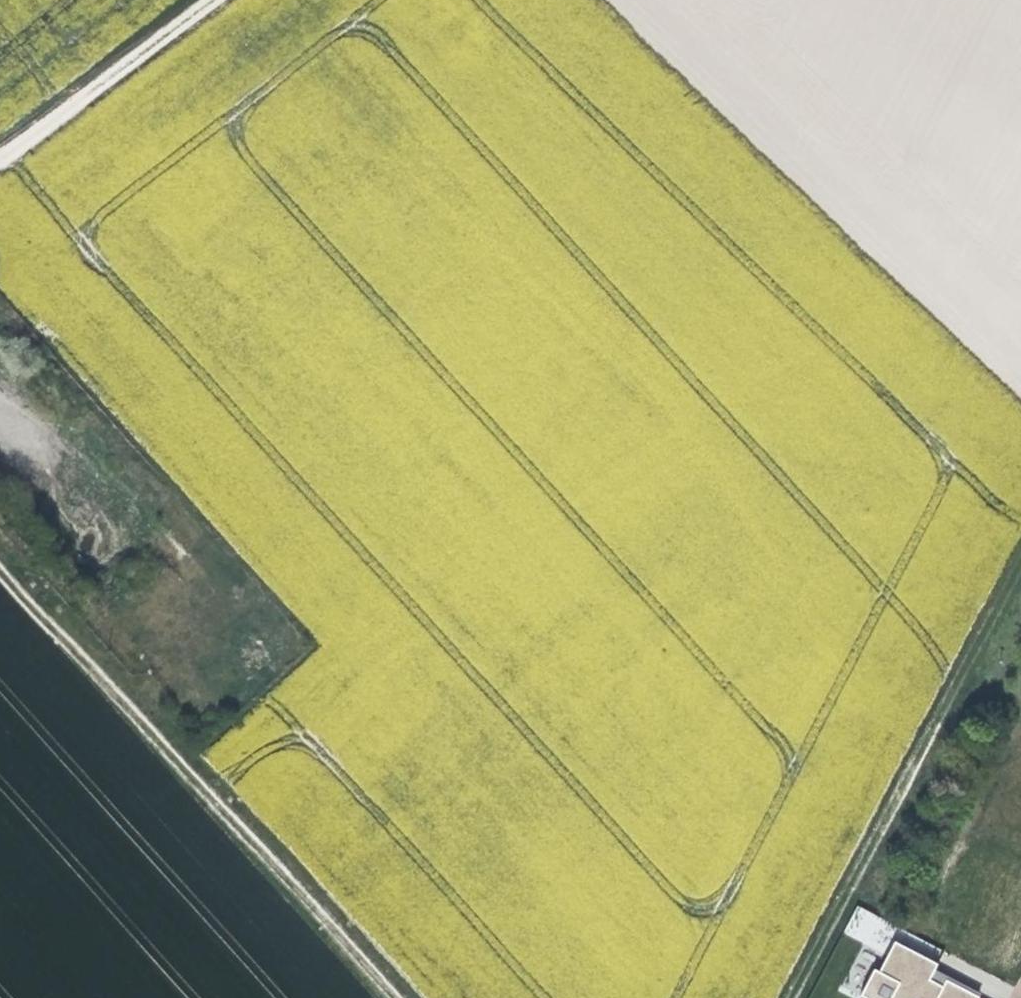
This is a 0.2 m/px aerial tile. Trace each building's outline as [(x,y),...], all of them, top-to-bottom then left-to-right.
[(879,953),(895,929),(862,906),(845,930),(879,953)] [(981,995),(947,979),(943,987),(928,980),(935,964),(893,944),(880,973),(875,971),(864,994),(869,997),(980,997),(981,995)]
